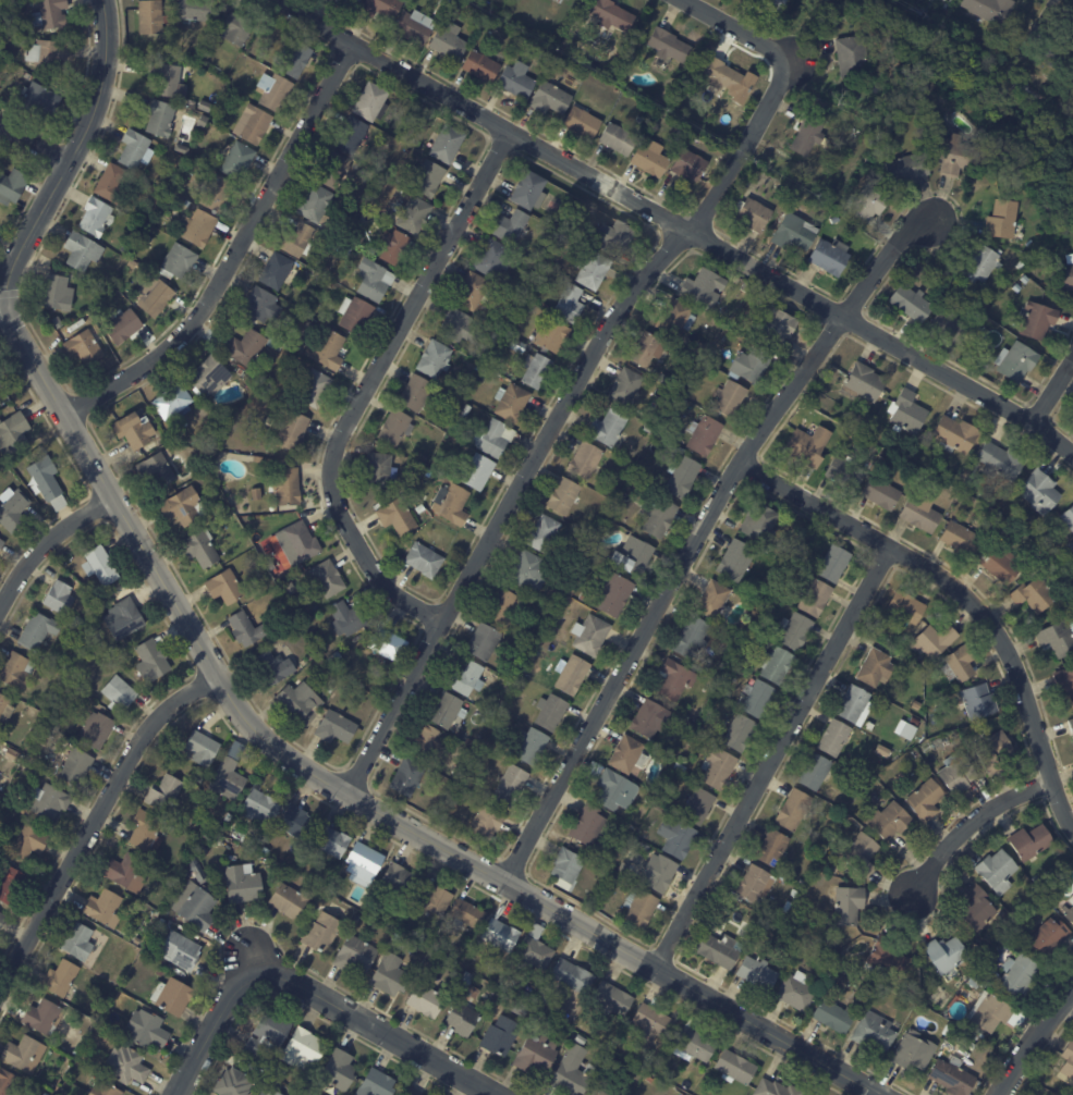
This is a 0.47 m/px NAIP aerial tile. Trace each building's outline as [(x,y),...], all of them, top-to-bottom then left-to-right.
[(33,13),(29,0),(66,0),(68,8),(60,9),(61,14),(64,13),(66,25),(38,30),(37,25),(33,26),(31,13),(33,13)] [(139,0),(161,0),(161,16),(168,15),(168,23),(162,23),(162,33),(138,34),(137,0),(139,0)] [(175,17),(178,0),(214,0),(210,22),(175,17)] [(359,10),(365,0),(401,0),(403,1),(393,20),(380,12),(376,11),(373,17),(359,10)] [(590,13),(597,0),(611,0),(615,2),(614,4),(635,15),(627,32),(615,26),(611,23),(609,29),(599,24),(601,19),(590,13)] [(778,11),(757,0),(784,0),(778,11)] [(961,5),(963,0),(1014,0),(1016,1),(1003,27),(961,5)] [(452,4),(459,9),(455,14),(447,10),(451,3),(452,4)] [(496,14),(490,12),(493,5),(499,9),(496,14)] [(217,34),(230,9),(255,24),(241,48),(217,34)] [(414,15),(419,19),(419,20),(432,26),(423,46),(393,30),(403,10),(412,15),(413,14),(414,15)] [(437,51),(428,47),(439,26),(446,29),(451,21),(462,26),(456,36),(468,42),(458,62),(437,51)] [(496,23),(501,26),(498,32),(492,28),(496,23)] [(659,27),(676,36),(675,38),(692,46),(683,63),(672,58),(669,63),(656,56),(659,50),(647,44),(657,26),(659,27)] [(865,35),(871,77),(842,82),(836,39),(865,35)] [(313,50),(296,79),(273,67),(280,56),(278,54),(284,42),(286,44),(290,37),(313,50)] [(71,45),(70,60),(60,59),(59,69),(34,65),(34,61),(24,60),(26,44),(36,45),(36,39),(71,42),(71,45)] [(483,79),(461,67),(472,48),(480,53),(481,52),(488,57),(501,64),(491,84),(483,79)] [(542,51),(550,54),(544,65),(537,61),(542,51)] [(712,56),(726,63),(724,64),(745,76),(736,94),(727,88),(722,97),(707,89),(712,78),(702,73),(710,54),(712,56)] [(656,63),(658,58),(664,61),(661,66),(656,63)] [(536,81),(526,100),(515,95),(515,96),(504,89),(505,88),(497,84),(507,64),(512,67),(517,60),(529,66),(525,74),(536,81)] [(181,66),(179,83),(188,84),(187,98),(179,97),(179,93),(174,91),(174,97),(155,94),(155,88),(158,89),(158,84),(156,83),(156,77),(148,76),(150,62),(181,66)] [(293,85),(278,113),(258,102),(265,89),(256,85),(263,74),(271,78),(275,73),(294,84),(293,85)] [(549,83),(550,83),(557,86),(557,87),(573,96),(563,114),(548,107),(545,114),(527,106),(542,78),(549,83)] [(58,101),(50,115),(39,110),(37,115),(19,106),(32,81),(61,97),(58,101)] [(353,109),(368,81),(389,93),(383,102),(389,106),(380,120),(376,118),(373,123),(352,111),(353,109)] [(176,107),(170,127),(171,127),(167,139),(145,132),(150,113),(148,112),(153,99),(176,107)] [(200,99),(211,103),(208,112),(197,108),(200,99)] [(575,106),(588,112),(588,113),(602,121),(592,139),(563,123),(573,104),(575,106)] [(271,119),(257,146),(232,133),(245,110),(248,112),(253,106),(272,116),(271,119)] [(825,136),(820,145),(815,142),(807,158),(790,149),(808,112),(826,121),(820,133),(825,135),(825,136)] [(343,127),(350,114),(369,125),(352,156),(333,145),(343,127)] [(613,149),(598,140),(609,122),(614,125),(614,124),(625,130),(625,131),(637,137),(627,157),(625,157),(614,151),(614,149),(613,149)] [(458,150),(449,165),(428,153),(444,123),(466,134),(458,150)] [(671,135),(676,123),(687,128),(682,140),(671,135)] [(122,138),(127,127),(151,140),(147,148),(151,150),(145,163),(139,161),(134,171),(117,161),(126,144),(121,140),(122,138)] [(215,131),(223,136),(220,142),(211,137),(215,131)] [(956,177),(940,174),(943,158),(947,158),(951,132),(961,134),(960,144),(981,148),(977,171),(960,168),(958,177),(956,177)] [(255,153),(240,182),(219,170),(236,140),(256,151),(255,153)] [(649,148),(670,159),(659,179),(656,176),(655,177),(643,171),(644,170),(630,162),(641,143),(649,148)] [(188,148),(186,155),(173,150),(175,144),(188,148)] [(336,192),(314,181),(324,160),(322,159),(328,148),(351,160),(349,165),(350,165),(345,175),(344,174),(336,192)] [(704,169),(697,182),(694,181),(692,183),(670,170),(683,148),(708,161),(704,169)] [(928,175),(892,185),(886,162),(925,151),(930,174),(928,175)] [(988,156),(999,161),(993,172),(986,168),(988,163),(985,161),(988,156)] [(446,171),(437,187),(438,188),(431,199),(410,187),(415,179),(409,174),(414,165),(420,169),(426,159),(447,170),(446,171)] [(96,186),(109,161),(125,171),(117,187),(125,192),(118,206),(93,192),(96,186)] [(7,207),(0,204),(0,173),(8,176),(12,169),(15,170),(28,176),(14,204),(9,200),(7,207)] [(509,199),(526,169),(547,181),(541,192),(547,195),(538,209),(533,206),(531,211),(509,199)] [(234,185),(220,214),(198,204),(214,173),(234,184),(234,185)] [(162,183),(166,177),(171,182),(168,186),(162,183)] [(772,183),(776,179),(781,182),(779,187),(772,183)] [(875,214),(867,225),(848,210),(849,208),(844,205),(853,194),(857,197),(868,182),(891,199),(879,216),(876,213),(875,214)] [(331,199),(317,224),(295,212),(302,200),(303,201),(313,183),(333,194),(331,199)] [(432,208),(416,236),(395,224),(413,195),(432,207),(432,208)] [(110,213),(102,226),(105,227),(98,238),(77,226),(87,210),(83,208),(90,196),(113,209),(110,213)] [(759,204),(772,211),(760,234),(744,225),(745,223),(735,219),(740,211),(734,208),(740,199),(744,202),(747,197),(759,204)] [(1019,201),(1013,239),(985,235),(987,216),(992,217),(995,198),(1019,201)] [(198,209),(218,220),(202,248),(181,237),(197,208),(198,209)] [(526,222),(522,230),(522,229),(513,245),(491,234),(502,216),(510,220),(515,208),(529,216),(526,222)] [(818,232),(806,251),(789,242),(784,249),(770,242),(778,227),(775,225),(781,213),(784,216),(788,211),(790,212),(792,208),(797,211),(796,213),(800,214),(798,218),(819,229),(818,232)] [(627,247),(620,260),(600,249),(605,242),(599,238),(605,229),(609,232),(617,219),(636,231),(627,247)] [(286,229),(294,233),(301,221),(315,230),(308,242),(314,245),(307,256),(302,253),(298,259),(276,246),(286,229)] [(411,241),(407,246),(410,247),(403,258),(401,257),(393,270),(377,261),(386,246),(378,242),(387,226),(392,230),(393,227),(411,238),(411,241)] [(65,262),(72,251),(62,246),(72,230),(105,249),(96,263),(90,260),(83,273),(65,262)] [(484,248),(489,237),(510,249),(504,260),(510,263),(503,274),(498,271),(493,279),(472,267),(478,255),(479,256),(484,248)] [(818,267),(807,261),(820,237),(834,246),(838,241),(849,247),(845,253),(850,255),(838,278),(818,267)] [(197,257),(188,272),(185,270),(180,280),(172,275),(170,280),(159,272),(161,268),(159,267),(174,242),(198,255),(197,257)] [(1000,259),(985,283),(978,280),(975,284),(960,274),(980,243),(1001,257),(1000,259)] [(611,263),(596,292),(575,281),(582,269),(575,266),(583,251),(589,255),(592,249),(612,261),(611,263)] [(291,267),(278,291),(257,280),(273,250),(294,262),(291,267)] [(1066,255),(1072,254),(1072,290),(1059,292),(1056,266),(1068,263),(1066,255)] [(395,276),(390,286),(388,285),(377,304),(356,292),(362,281),(356,278),(361,269),(357,267),(364,257),(387,270),(387,271),(395,276)] [(949,270),(948,271),(937,263),(939,259),(951,266),(949,270)] [(130,260),(136,263),(132,271),(125,267),(130,260)] [(680,291),(686,278),(694,282),(702,267),(720,278),(710,296),(718,300),(712,311),(679,293),(680,291)] [(463,282),(470,270),(490,282),(487,290),(492,292),(486,304),(479,300),(474,312),(452,302),(463,282)] [(58,275),(68,278),(66,287),(73,288),(70,311),(40,306),(46,273),(58,275)] [(1025,274),(1029,280),(1026,284),(1021,279),(1025,274)] [(175,293),(154,319),(136,304),(142,298),(138,296),(143,291),(145,293),(158,278),(175,293)] [(582,292),(576,302),(584,306),(573,324),(552,312),(569,282),(583,291),(582,292)] [(918,323),(887,302),(901,283),(916,293),(918,290),(924,293),(922,297),(934,306),(920,325),(918,323)] [(534,297),(527,294),(533,284),(539,287),(534,297)] [(249,295),(255,285),(278,298),(275,304),(283,309),(276,322),(267,317),(264,323),(256,319),(253,323),(248,321),(251,317),(243,312),(248,302),(246,300),(249,295)] [(374,309),(359,336),(339,324),(344,315),(338,311),(345,297),(352,300),(354,296),(375,308),(374,309)] [(666,308),(672,296),(693,308),(690,313),(696,318),(688,331),(682,328),(676,337),(655,325),(661,315),(662,316),(666,308)] [(1059,312),(1054,325),(1050,324),(1044,342),(1020,333),(1028,310),(1025,309),(1027,300),(1059,311),(1059,312)] [(955,318),(970,327),(960,345),(929,328),(939,309),(944,312),(947,309),(948,310),(951,305),(960,310),(955,318)] [(444,317),(450,306),(473,318),(470,323),(479,329),(472,343),(462,337),(459,343),(438,331),(446,318),(443,318),(444,317)] [(143,325),(115,347),(102,329),(130,307),(143,325)] [(789,339),(789,340),(784,337),(779,349),(757,337),(773,307),(798,320),(789,339)] [(51,320),(57,316),(62,325),(57,329),(51,320)] [(570,332),(564,343),(563,343),(557,355),(535,343),(548,317),(571,330),(570,332)] [(342,360),(336,372),(308,357),(325,327),(346,339),(337,355),(343,358),(342,360)] [(78,356),(76,353),(69,357),(61,344),(88,328),(101,350),(82,361),(78,356)] [(267,339),(268,340),(249,369),(223,353),(233,337),(241,342),(249,328),(267,339)] [(659,346),(646,369),(629,359),(645,331),(662,341),(659,346)] [(279,339),(281,334),(288,339),(285,343),(279,339)] [(452,350),(450,356),(451,356),(447,364),(450,366),(447,372),(442,370),(436,381),(415,370),(422,357),(420,357),(426,348),(431,339),(452,350)] [(1031,370),(1029,371),(1027,370),(1017,384),(997,370),(999,366),(995,362),(1004,348),(1009,352),(1016,340),(1040,356),(1031,370)] [(698,342),(707,347),(703,356),(694,350),(698,342)] [(770,359),(756,385),(740,377),(729,371),(740,350),(743,353),(748,343),(772,356),(770,359)] [(553,364),(538,391),(521,381),(527,369),(522,366),(528,354),(534,357),(536,353),(553,362),(553,364)] [(225,383),(211,396),(206,390),(202,394),(200,394),(198,396),(192,390),(194,387),(185,379),(210,354),(233,376),(225,383)] [(858,361),(875,370),(874,372),(887,380),(875,404),(863,397),(861,401),(841,390),(856,360),(858,361)] [(617,377),(618,377),(619,377),(624,367),(645,378),(638,390),(643,393),(635,407),(630,404),(627,407),(607,395),(617,377)] [(331,382),(316,409),(295,398),(312,368),(332,380),(331,382)] [(418,414),(397,403),(402,391),(403,392),(413,373),(435,385),(428,396),(431,398),(426,411),(420,409),(418,414)] [(747,393),(732,419),(708,406),(719,387),(722,390),(729,379),(748,391),(747,393)] [(187,405),(166,421),(151,402),(179,381),(193,401),(187,405)] [(531,395),(521,413),(522,414),(516,425),(493,413),(500,402),(495,398),(500,387),(507,391),(511,383),(531,394),(531,395)] [(904,387),(916,394),(912,402),(929,413),(915,435),(890,420),(893,415),(888,410),(893,402),(895,403),(904,387)] [(459,416),(465,404),(471,407),(465,419),(459,416)] [(385,423),(393,408),(412,418),(409,425),(414,427),(409,438),(403,434),(395,448),(377,438),(385,423)] [(622,431),(611,448),(586,434),(595,418),(602,422),(610,408),(629,419),(622,431)] [(309,419),(302,439),(303,440),(297,453),(275,443),(280,429),(281,429),(289,410),(309,419)] [(5,445),(0,449),(0,421),(20,411),(21,414),(29,430),(23,433),(28,443),(10,453),(5,445)] [(134,414),(137,420),(145,416),(158,438),(133,452),(124,435),(118,439),(112,429),(117,426),(114,422),(133,411),(134,414)] [(723,427),(706,458),(686,447),(693,434),(684,430),(690,419),(698,425),(704,415),(724,426),(723,427)] [(946,416),(960,423),(961,420),(980,432),(967,456),(954,448),(952,453),(940,446),(942,442),(932,435),(944,415),(946,416)] [(516,433),(510,443),(508,442),(498,459),(476,447),(477,446),(472,443),(479,428),(485,431),(492,418),(507,426),(507,427),(516,432),(516,433)] [(645,425),(654,428),(650,434),(643,430),(644,428),(642,428),(644,425),(645,426),(645,425)] [(815,469),(783,453),(796,428),(812,436),(818,426),(832,433),(825,446),(820,453),(825,456),(817,470),(815,469)] [(598,465),(588,482),(568,470),(583,441),(605,452),(598,465)] [(988,441),(1008,452),(1009,448),(1028,458),(1014,483),(997,473),(995,479),(983,473),(987,465),(977,459),(987,441),(988,441)] [(163,454),(176,478),(158,488),(150,473),(141,479),(134,466),(161,451),(163,454)] [(391,465),(389,489),(365,487),(368,453),(392,455),(391,465)] [(422,453),(428,456),(425,462),(419,458),(422,453)] [(497,464),(480,493),(460,481),(463,477),(458,473),(464,460),(470,464),(473,457),(476,453),(497,464)] [(61,494),(68,505),(56,513),(49,502),(46,503),(39,493),(36,495),(28,484),(34,481),(25,468),(47,455),(57,471),(51,476),(62,494),(61,494)] [(702,467),(693,482),(694,482),(685,500),(683,499),(682,501),(663,490),(672,475),(664,470),(672,457),(680,462),(683,455),(703,466),(702,467)] [(844,487),(825,477),(836,456),(861,470),(851,490),(844,487)] [(1040,467),(1058,483),(1053,489),(1062,496),(1045,517),(1033,506),(1034,505),(1017,492),(1034,473),(1034,472),(1039,466),(1040,467)] [(297,469),(300,505),(277,506),(277,493),(273,494),(273,492),(268,492),(267,479),(277,478),(276,469),(297,468),(297,469)] [(403,479),(409,468),(420,475),(415,484),(403,479)] [(970,480),(964,477),(967,471),(973,475),(970,480)] [(869,500),(862,495),(873,476),(902,492),(892,512),(869,500)] [(204,477),(210,479),(208,485),(202,482),(204,477)] [(577,495),(565,517),(546,506),(562,477),(582,488),(577,495)] [(467,516),(461,528),(436,515),(452,483),(471,493),(461,510),(467,515),(467,516)] [(163,517),(157,506),(191,485),(207,513),(183,527),(176,517),(167,522),(163,517)] [(261,500),(253,501),(253,495),(251,495),(251,489),(259,488),(261,500)] [(11,534),(0,523),(0,504),(1,503),(0,501),(0,499),(4,494),(8,497),(17,489),(32,503),(31,504),(20,514),(25,520),(11,534)] [(930,508),(942,515),(931,534),(922,529),(920,530),(910,525),(911,522),(900,517),(911,497),(919,502),(924,493),(935,500),(930,508)] [(381,524),(375,512),(400,497),(417,527),(400,538),(391,525),(385,529),(381,524)] [(680,507),(661,540),(642,529),(649,516),(643,513),(648,501),(657,506),(661,497),(680,507)] [(772,529),(764,544),(739,531),(754,502),(780,515),(772,529)] [(415,508),(422,504),(425,509),(418,514),(415,508)] [(1061,517),(1072,507),(1072,532),(1061,517)] [(525,543),(541,513),(562,525),(546,554),(525,543)] [(304,525),(309,533),(312,532),(321,552),(285,570),(268,538),(302,520),(304,525)] [(959,525),(979,536),(970,556),(940,540),(951,520),(959,525)] [(220,559),(202,569),(195,556),(188,559),(180,543),(203,530),(203,531),(207,529),(212,539),(209,541),(220,559)] [(656,550),(639,579),(608,562),(614,552),(621,556),(633,536),(656,549),(656,550)] [(782,537),(789,540),(784,549),(778,545),(782,537)] [(749,566),(739,585),(716,570),(734,539),(749,548),(747,551),(755,555),(749,566)] [(986,568),(977,561),(995,539),(1026,565),(1009,587),(986,568)] [(429,550),(444,558),(431,580),(422,575),(422,573),(403,562),(416,542),(429,550)] [(101,545),(119,577),(101,588),(83,554),(100,544),(101,545)] [(849,562),(836,585),(816,574),(821,565),(816,563),(819,556),(825,558),(832,544),(852,555),(849,562)] [(589,551),(592,545),(599,550),(597,554),(589,551)] [(515,562),(523,549),(553,565),(536,595),(507,579),(515,562)] [(798,562),(794,559),(800,550),(804,552),(798,562)] [(329,559),(346,588),(327,600),(320,589),(316,592),(304,574),(329,559)] [(209,595),(203,583),(229,568),(245,594),(225,606),(220,596),(212,600),(209,595)] [(635,587),(615,619),(590,605),(609,570),(635,586),(635,587)] [(1017,604),(1010,596),(1029,577),(1033,581),(1038,576),(1059,596),(1038,615),(1025,601),(1020,606),(1017,604)] [(833,591),(818,618),(817,619),(797,608),(804,595),(796,591),(803,580),(810,585),(814,578),(834,590),(833,591)] [(42,604),(56,579),(73,589),(69,595),(75,599),(64,617),(42,604)] [(726,603),(715,620),(695,610),(711,579),(732,591),(726,603)] [(294,586),(297,591),(288,598),(282,588),(291,582),(294,586)] [(517,598),(501,626),(484,615),(500,587),(517,598)] [(918,601),(927,606),(916,626),(909,622),(905,629),(894,623),(898,616),(887,610),(898,590),(918,601)] [(130,598),(145,625),(114,642),(101,618),(110,614),(108,611),(114,607),(113,605),(130,596),(130,598)] [(343,601),(349,611),(357,606),(368,624),(346,638),(344,633),(339,638),(330,624),(336,620),(328,608),(342,600),(343,601)] [(16,643),(35,610),(62,626),(56,637),(48,632),(35,655),(16,643)] [(247,618),(254,629),(265,623),(271,632),(244,649),(241,642),(239,644),(231,631),(233,630),(227,619),(243,610),(247,618)] [(815,624),(798,652),(779,641),(784,632),(778,629),(784,618),(790,620),(795,612),(815,624)] [(610,628),(600,647),(601,647),(595,659),(572,645),(578,633),(573,630),(575,625),(582,628),(589,615),(611,627),(610,628)] [(711,628),(704,641),(709,644),(705,652),(698,649),(692,662),(672,651),(693,615),(712,627),(711,628)] [(1072,618),(1072,621),(1072,655),(1059,662),(1052,648),(1050,643),(1041,648),(1035,633),(1065,619),(1066,620),(1072,618)] [(464,652),(479,623),(502,635),(487,664),(464,652)] [(949,625),(960,636),(932,662),(920,649),(916,653),(910,645),(914,641),(915,639),(912,637),(922,623),(928,628),(931,625),(938,632),(948,624),(949,625)] [(381,627),(409,643),(397,664),(367,647),(379,627),(381,627)] [(153,638),(158,649),(160,648),(167,659),(164,660),(171,670),(146,686),(135,666),(143,662),(135,649),(151,638),(153,638)] [(972,666),(976,674),(961,685),(956,677),(950,681),(942,669),(949,665),(946,659),(960,649),(965,644),(975,661),(970,664),(972,666)] [(794,659),(792,663),(795,665),(791,674),(787,672),(779,687),(759,676),(764,668),(757,665),(765,652),(771,655),(772,655),(770,654),(772,652),(776,645),(795,656),(794,659)] [(879,651),(892,659),(890,664),(895,667),(886,686),(879,681),(876,689),(856,678),(873,648),(879,651)] [(10,694),(0,689),(0,671),(5,662),(11,651),(36,665),(21,692),(13,689),(10,694)] [(342,656),(331,666),(326,661),(337,651),(342,656)] [(120,653),(124,659),(119,664),(114,657),(120,653)] [(590,666),(573,698),(553,688),(561,674),(553,669),(559,660),(566,664),(572,654),(592,665),(590,666)] [(664,678),(666,676),(659,672),(666,659),(697,676),(691,689),(685,686),(674,703),(656,693),(664,678)] [(270,687),(258,668),(271,661),(276,667),(284,662),(292,674),(270,687)] [(455,667),(464,672),(471,661),(485,668),(478,680),(484,684),(479,692),(473,688),(467,698),(446,686),(455,667)] [(61,669),(65,663),(73,668),(69,675),(61,669)] [(1053,674),(1072,667),(1072,669),(1072,704),(1066,688),(1059,690),(1053,674)] [(136,694),(122,711),(100,692),(115,675),(137,694),(136,694)] [(776,692),(759,721),(741,710),(743,705),(739,702),(743,693),(748,697),(748,696),(743,692),(747,685),(753,688),(757,679),(777,691),(776,692)] [(97,680),(101,685),(97,689),(93,685),(97,680)] [(318,710),(315,706),(300,722),(292,715),(291,717),(278,704),(280,702),(275,698),(288,685),(294,690),(303,681),(325,703),(318,710)] [(989,692),(990,696),(993,694),(999,713),(971,722),(962,691),(986,684),(989,692)] [(871,696),(868,702),(874,705),(861,728),(836,714),(851,685),(871,696)] [(460,724),(453,721),(447,731),(426,721),(432,709),(434,709),(443,691),(463,702),(460,708),(466,712),(460,724)] [(1,734),(0,733),(0,694),(12,700),(9,706),(14,709),(1,734)] [(569,704),(552,734),(534,724),(541,710),(536,706),(540,698),(546,701),(550,694),(569,704)] [(647,699),(668,712),(651,741),(629,728),(635,716),(636,717),(647,699)] [(918,701),(925,705),(920,712),(914,708),(918,701)] [(334,713),(357,726),(347,745),(333,737),(330,745),(314,735),(328,709),(334,713)] [(114,724),(98,752),(76,740),(92,712),(97,715),(98,713),(114,723),(114,724)] [(755,731),(751,739),(752,740),(748,745),(748,743),(742,754),(722,743),(730,730),(729,729),(734,719),(735,719),(739,714),(758,725),(755,731)] [(913,716),(920,721),(917,727),(910,723),(913,716)] [(817,749),(824,737),(824,736),(833,719),(854,730),(845,746),(844,745),(837,759),(817,749)] [(894,733),(901,721),(917,729),(911,742),(894,733)] [(441,733),(438,739),(443,741),(440,749),(435,747),(426,763),(409,753),(424,723),(441,733)] [(549,741),(533,768),(514,758),(522,745),(515,740),(525,723),(550,738),(549,741)] [(867,723),(875,726),(871,733),(866,729),(865,726),(867,723)] [(196,730),(220,745),(207,770),(180,754),(194,729),(196,730)] [(1000,771),(989,777),(973,747),(1002,731),(1014,753),(1002,759),(1000,755),(995,758),(1001,771),(1000,771)] [(644,745),(646,746),(642,753),(648,758),(642,768),(635,765),(629,777),(608,765),(613,753),(618,745),(619,745),(625,734),(644,745)] [(721,751),(739,761),(720,792),(700,782),(706,772),(702,768),(714,746),(720,749),(720,750),(721,751)] [(890,751),(887,759),(882,755),(881,758),(879,755),(879,754),(876,752),(879,746),(890,751)] [(95,760),(78,790),(57,778),(73,747),(95,759),(95,760)] [(671,754),(674,747),(682,750),(678,758),(671,754)] [(817,755),(832,764),(817,792),(798,783),(804,773),(803,773),(808,761),(809,762),(814,753),(817,755)] [(977,778),(968,785),(971,787),(954,799),(937,774),(947,767),(943,762),(954,754),(958,759),(963,755),(978,778),(977,778)] [(227,756),(237,763),(232,772),(246,780),(236,798),(230,795),(227,799),(206,787),(225,755),(227,756)] [(419,782),(409,799),(388,787),(405,756),(426,770),(419,782)] [(587,770),(593,761),(603,767),(597,777),(587,771),(587,770)] [(529,776),(510,810),(491,799),(510,764),(529,775),(529,776)] [(264,770),(270,773),(259,792),(282,804),(271,824),(263,820),(259,825),(243,816),(246,810),(241,808),(263,768),(264,770)] [(638,791),(629,809),(627,810),(624,810),(619,807),(614,813),(596,802),(603,789),(596,785),(606,768),(635,786),(638,788),(638,791)] [(181,790),(176,797),(181,798),(170,817),(143,802),(153,784),(159,787),(166,774),(184,784),(181,790)] [(466,787),(459,783),(464,776),(471,780),(466,787)] [(936,815),(925,825),(905,801),(931,778),(946,796),(934,805),(940,812),(936,815)] [(56,789),(72,799),(64,812),(60,811),(52,824),(29,811),(36,799),(31,797),(36,788),(40,790),(45,783),(56,789)] [(716,798),(699,828),(681,817),(690,801),(688,801),(692,796),(693,796),(697,787),(716,798)] [(789,799),(794,788),(813,799),(793,834),(775,823),(789,799)] [(649,795),(655,798),(650,804),(646,801),(649,795)] [(905,831),(900,836),(897,833),(887,842),(869,826),(871,824),(867,820),(877,809),(881,813),(893,801),(914,821),(905,831)] [(606,823),(590,850),(568,837),(586,803),(601,812),(599,816),(607,821),(606,823)] [(293,807),(307,814),(306,816),(318,823),(306,844),(277,827),(290,804),(293,807)] [(505,817),(497,834),(495,833),(489,842),(468,831),(483,804),(505,816),(505,817)] [(130,839),(136,827),(130,823),(138,809),(163,823),(146,853),(127,842),(130,839)] [(678,821),(697,833),(690,847),(691,848),(683,861),(682,862),(662,850),(668,840),(657,834),(666,819),(676,825),(678,821)] [(49,837),(39,854),(32,850),(25,863),(5,852),(13,837),(10,835),(16,824),(21,826),(23,822),(49,837)] [(1035,852),(1022,861),(1005,836),(1022,826),(1025,832),(1040,822),(1053,840),(1035,852)] [(325,825),(341,834),(341,833),(351,839),(339,861),(310,845),(321,824),(325,825)] [(234,828),(246,835),(243,841),(231,835),(234,828)] [(768,836),(771,828),(791,840),(773,870),(754,859),(768,836)] [(875,870),(866,881),(840,858),(862,832),(881,848),(868,863),(876,869),(875,870)] [(358,842),(386,858),(370,885),(345,871),(350,864),(345,862),(357,841),(358,842)] [(586,861),(572,887),(570,886),(566,890),(556,884),(558,879),(550,875),(556,865),(553,863),(562,847),(565,849),(586,861)] [(974,870),(989,857),(991,859),(1002,850),(1020,870),(1008,881),(1013,886),(1001,898),(974,870)] [(137,875),(129,891),(101,876),(111,860),(120,865),(127,852),(145,862),(137,875)] [(679,866),(672,879),(664,893),(662,896),(643,885),(651,871),(650,870),(654,863),(655,863),(659,856),(679,866)] [(294,866),(296,861),(303,865),(301,871),(294,866)] [(393,863),(405,870),(404,871),(419,878),(409,899),(379,884),(389,866),(391,861),(393,863)] [(829,863),(839,866),(836,873),(827,870),(829,863)] [(9,909),(0,904),(0,872),(4,864),(14,870),(27,877),(9,909)] [(741,884),(751,864),(771,875),(770,878),(775,882),(765,900),(759,898),(755,906),(743,899),(741,902),(729,897),(732,893),(734,894),(741,884)] [(192,870),(199,865),(208,882),(200,885),(199,883),(198,883),(196,878),(193,879),(190,873),(193,872),(192,870)] [(254,901),(243,902),(244,903),(228,906),(223,868),(243,866),(244,875),(259,873),(261,893),(258,894),(258,891),(256,891),(257,901),(254,901)] [(278,911),(268,905),(281,882),(309,899),(296,922),(278,911)] [(205,891),(218,901),(209,913),(216,918),(204,934),(176,913),(190,897),(185,894),(194,884),(205,891)] [(966,894),(976,884),(990,900),(987,903),(993,909),(998,905),(1002,910),(977,934),(959,914),(973,901),(966,894)] [(422,889),(431,895),(436,886),(454,896),(441,919),(412,902),(419,888),(422,889)] [(330,887),(340,891),(337,898),(327,893),(330,887)] [(865,890),(864,910),(857,910),(856,928),(834,926),(837,888),(857,889),(857,888),(865,889),(865,890)] [(83,909),(88,900),(95,905),(103,889),(122,900),(114,914),(121,919),(114,931),(82,912),(83,909)] [(660,901),(656,909),(657,909),(655,913),(654,913),(651,916),(651,918),(645,928),(644,927),(643,931),(623,920),(629,909),(623,906),(631,893),(637,896),(641,890),(660,901)] [(356,901),(351,898),(354,893),(359,896),(356,901)] [(461,899),(486,914),(475,935),(462,928),(465,924),(449,915),(459,898),(461,899)] [(782,912),(788,901),(793,905),(787,914),(782,912)] [(735,902),(747,909),(744,915),(732,909),(735,902)] [(1070,911),(1072,907),(1072,925),(1064,915),(1066,913),(1062,909),(1065,906),(1070,911)] [(321,912),(343,924),(326,955),(322,953),(321,956),(300,944),(312,922),(315,924),(321,912)] [(355,922),(358,918),(366,922),(363,926),(355,922)] [(492,919),(510,928),(510,927),(521,934),(509,956),(479,939),(491,918),(492,919)] [(1072,934),(1045,960),(1027,940),(1051,919),(1057,925),(1060,922),(1072,934)] [(714,920),(724,925),(720,932),(710,926),(714,920)] [(92,935),(87,943),(94,947),(84,963),(60,949),(76,922),(93,933),(92,935)] [(534,925),(540,928),(534,940),(536,942),(536,940),(545,946),(556,952),(544,974),(514,958),(526,936),(527,936),(534,924),(534,925)] [(831,934),(831,926),(840,927),(839,935),(831,934)] [(198,961),(192,973),(170,961),(172,958),(160,951),(172,931),(202,946),(197,952),(199,955),(198,957),(200,958),(198,961)] [(882,935),(894,940),(890,949),(909,959),(899,979),(878,969),(875,975),(864,970),(881,934),(882,935)] [(366,945),(378,951),(366,974),(353,967),(349,975),(332,965),(349,935),(366,945)] [(716,939),(718,940),(717,944),(720,946),(726,936),(736,943),(733,949),(742,953),(731,973),(696,955),(707,935),(716,939)] [(136,937),(142,940),(138,946),(133,944),(136,937)] [(941,977),(923,948),(936,939),(938,944),(943,940),(946,945),(956,937),(971,959),(941,977)] [(413,977),(403,995),(398,992),(394,999),(368,984),(387,952),(403,961),(399,969),(413,977)] [(1039,970),(1033,980),(1035,982),(1029,991),(1031,992),(1023,1004),(1021,1001),(1021,1002),(997,987),(1005,972),(1001,969),(1009,958),(1015,962),(1020,955),(1040,968),(1039,970)] [(769,994),(736,975),(746,957),(759,963),(761,959),(769,963),(767,968),(779,975),(769,994)] [(571,964),(575,967),(576,967),(595,976),(584,997),(570,989),(568,994),(556,987),(559,982),(550,976),(560,958),(571,964)] [(80,969),(63,1000),(40,987),(50,970),(56,973),(62,960),(80,969)] [(828,976),(821,972),(825,968),(831,971),(828,976)] [(993,971),(999,976),(995,981),(989,976),(993,971)] [(818,993),(805,1017),(773,999),(788,975),(794,979),(797,972),(809,979),(806,985),(818,993)] [(967,984),(974,974),(984,981),(977,991),(967,984)] [(186,1007),(180,1019),(155,1005),(156,1002),(149,999),(159,982),(166,985),(170,976),(194,991),(193,992),(194,993),(186,1007)] [(603,982),(634,1000),(623,1018),(593,999),(602,981),(603,982)] [(912,981),(920,982),(918,995),(910,994),(912,981)] [(428,988),(437,993),(440,988),(450,994),(435,1021),(432,1020),(431,1021),(422,1014),(423,1013),(405,1004),(418,982),(428,988)] [(1015,1011),(1005,1026),(1000,1022),(991,1036),(966,1020),(985,991),(1015,1011)] [(53,1025),(46,1038),(20,1023),(29,1007),(36,1010),(44,998),(62,1010),(53,1025)] [(839,1008),(845,1011),(848,1007),(855,1011),(852,1016),(856,1018),(843,1037),(812,1018),(825,998),(839,1008)] [(466,1007),(480,1013),(466,1041),(453,1034),(455,1029),(444,1023),(456,1001),(466,1007)] [(512,1012),(517,1001),(529,1009),(524,1019),(512,1012)] [(643,1004),(676,1022),(666,1043),(658,1038),(653,1048),(643,1043),(649,1032),(632,1023),(643,1004)] [(163,1021),(160,1028),(171,1034),(163,1048),(151,1042),(147,1049),(125,1037),(127,1032),(124,1031),(135,1010),(139,1012),(142,1008),(164,1020),(163,1021)] [(276,1013),(292,1023),(279,1046),(264,1037),(254,1055),(242,1048),(266,1008),(276,1013)] [(867,1010),(893,1024),(890,1030),(898,1034),(885,1059),(871,1053),(877,1044),(868,1039),(865,1047),(851,1039),(867,1010)] [(490,1053),(479,1047),(491,1025),(495,1028),(501,1016),(522,1028),(503,1060),(490,1053)] [(541,1020),(536,1029),(532,1026),(536,1017),(541,1020)] [(693,1017),(702,1022),(696,1033),(717,1045),(706,1065),(693,1057),(690,1063),(671,1053),(692,1017),(693,1017)] [(301,1026),(310,1032),(309,1033),(318,1038),(313,1047),(321,1051),(316,1060),(308,1056),(305,1061),(300,1058),(296,1063),(281,1055),(297,1025),(301,1026)] [(948,1025),(952,1028),(946,1039),(941,1037),(948,1025)] [(916,1032),(922,1035),(917,1041),(925,1045),(927,1041),(938,1048),(923,1074),(907,1065),(904,1070),(890,1062),(906,1034),(907,1034),(911,1029),(916,1032)] [(559,1053),(547,1075),(533,1069),(529,1074),(512,1067),(528,1033),(534,1035),(531,1042),(535,1043),(539,1034),(559,1043),(554,1050),(559,1053)] [(32,1076),(0,1060),(0,1057),(8,1043),(17,1048),(24,1035),(47,1048),(32,1076)] [(1071,1039),(1072,1041),(1072,1085),(1058,1075),(1068,1059),(1061,1055),(1071,1039)] [(127,1046),(144,1056),(141,1063),(151,1070),(144,1084),(132,1078),(127,1086),(111,1076),(112,1074),(107,1072),(109,1069),(105,1066),(114,1046),(119,1048),(121,1045),(126,1048),(127,1046)] [(240,1055),(232,1050),(234,1046),(242,1049),(240,1055)] [(338,1048),(353,1057),(350,1063),(355,1067),(351,1074),(353,1075),(344,1092),(318,1078),(336,1046),(338,1048)] [(76,1057),(72,1055),(76,1047),(81,1050),(76,1057)] [(726,1049),(757,1069),(746,1087),(734,1080),(731,1085),(721,1079),(723,1074),(714,1069),(726,1049)] [(597,1081),(590,1094),(568,1094),(554,1087),(573,1055),(587,1062),(587,1063),(582,1072),(597,1081)] [(978,1080),(970,1094),(946,1094),(949,1090),(928,1079),(939,1059),(949,1066),(954,1057),(964,1061),(960,1069),(978,1080)] [(286,1069),(282,1076),(272,1071),(275,1066),(277,1067),(279,1063),(286,1069)] [(249,1092),(247,1094),(220,1094),(212,1090),(222,1074),(227,1069),(229,1070),(232,1066),(251,1078),(248,1081),(252,1083),(247,1091),(249,1092)] [(394,1090),(391,1094),(354,1094),(371,1066),(373,1067),(395,1080),(391,1087),(394,1090)] [(20,1081),(12,1094),(0,1094),(0,1071),(20,1081)] [(805,1094),(804,1094),(753,1094),(763,1079),(773,1084),(775,1082),(788,1090),(790,1085),(805,1094)] [(124,1093),(123,1094),(88,1094),(95,1082),(98,1084),(101,1080),(124,1093)] [(267,1086),(282,1094),(256,1094),(260,1087),(265,1091),(267,1086)] [(411,1087),(424,1094),(403,1094),(407,1086),(411,1087)]
